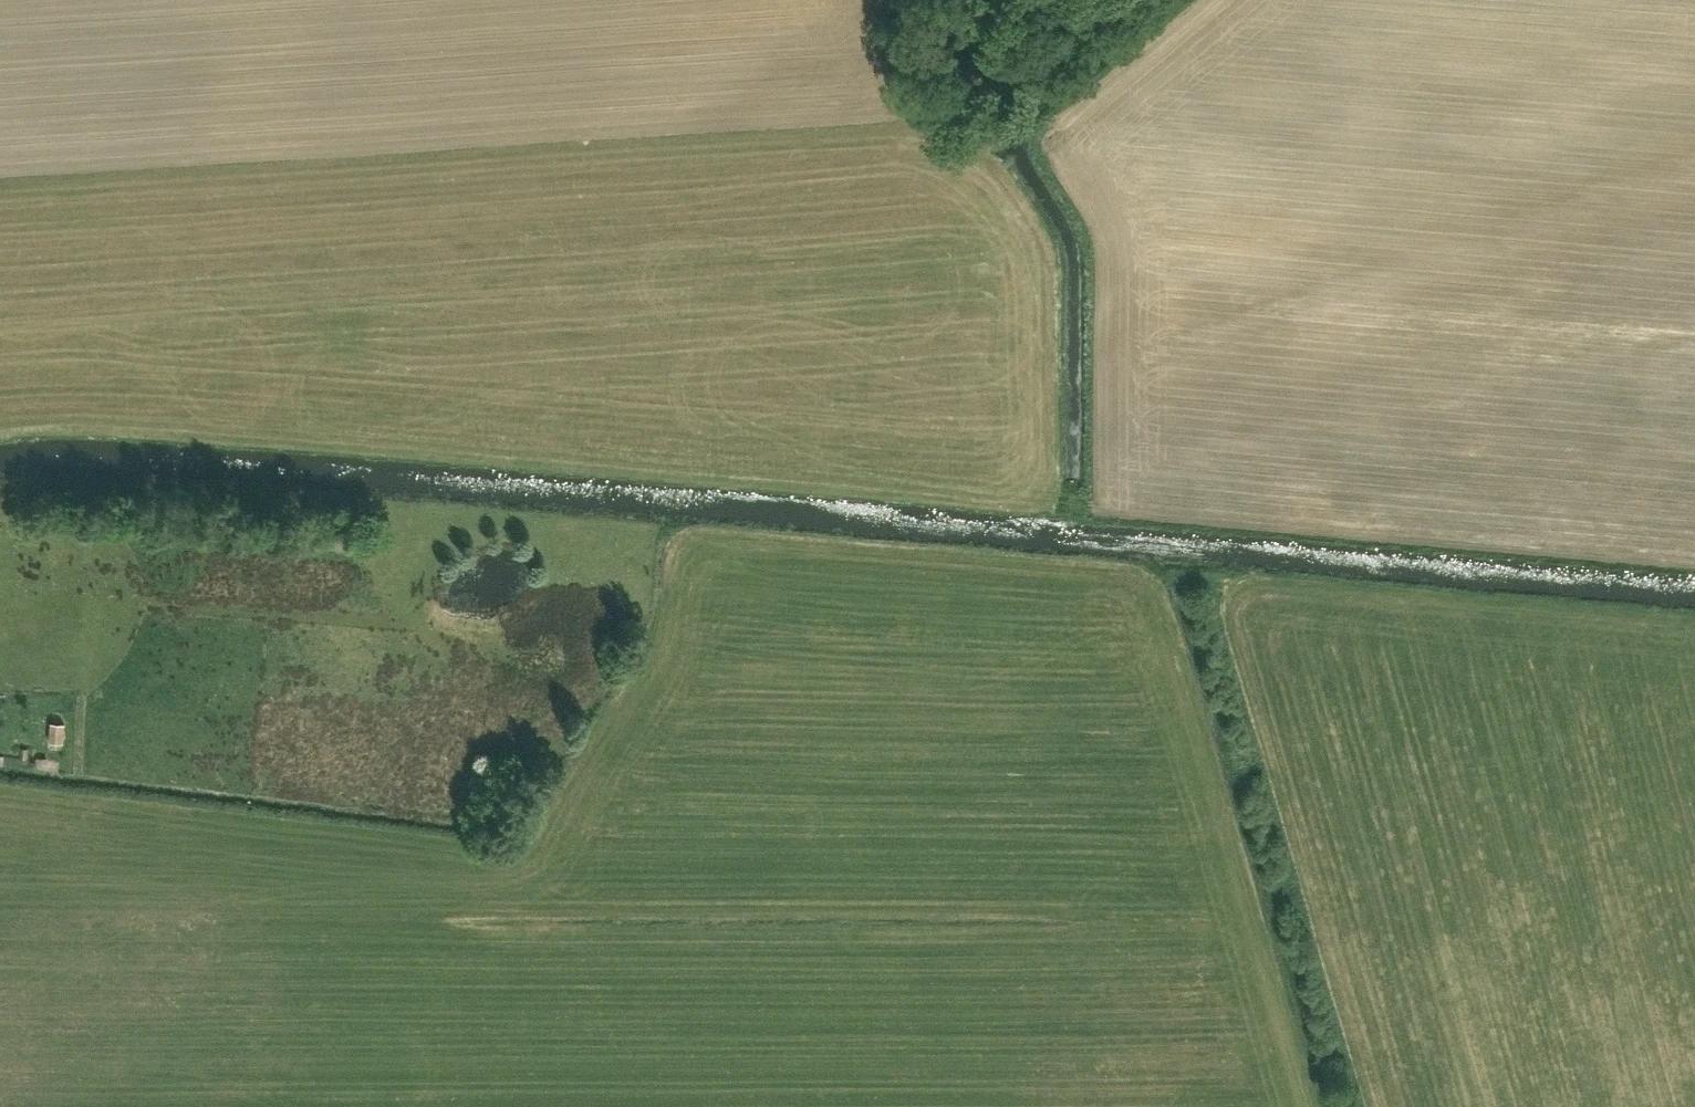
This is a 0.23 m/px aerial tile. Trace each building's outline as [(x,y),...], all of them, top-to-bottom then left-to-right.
[(54,722),(53,740),(67,741),(68,723),(54,722)] [(28,760),(29,749),(16,748),(15,752),(20,753),(20,759),(28,760)]
